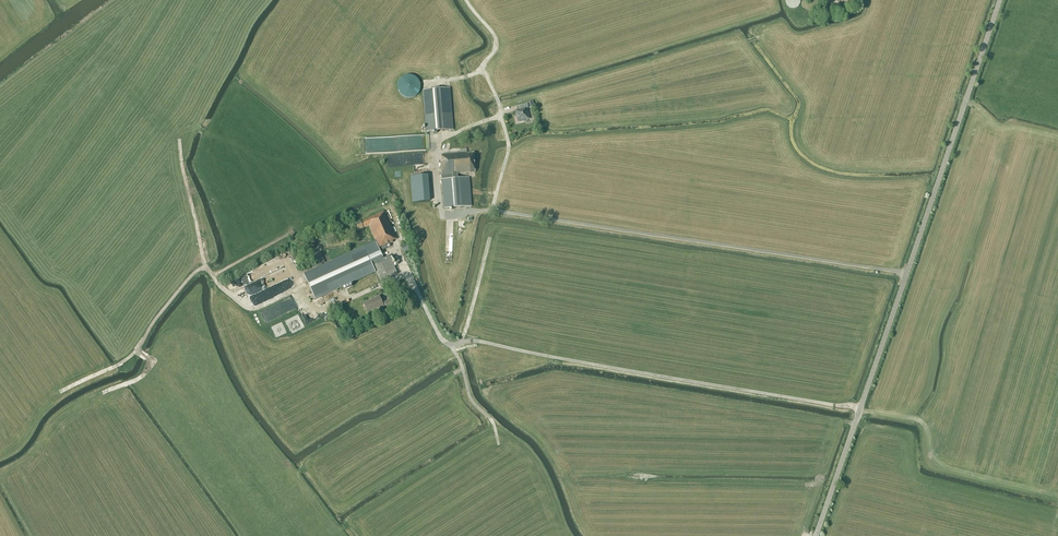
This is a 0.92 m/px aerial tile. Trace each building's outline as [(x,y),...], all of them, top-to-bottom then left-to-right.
[(798,7),(800,3),(800,0),(786,0),(785,1),(787,6),(790,8),(794,9),(798,7)] [(407,100),(410,100),(413,98),(415,96),(417,93),(417,90),(417,87),(416,84),(414,82),(412,80),(408,79),(405,79),(402,80),(400,81),(397,84),(396,87),(396,90),(397,93),(398,96),(401,98),(404,100),(407,100)] [(426,132),(453,130),(450,88),(422,91),(426,132)] [(523,121),(523,120),(528,119),(526,108),(528,108),(527,104),(519,106),(520,110),(515,111),(518,121),(519,121),(519,122),(523,121)] [(366,137),(365,152),(378,152),(379,138),(366,137)] [(467,153),(467,152),(466,149),(460,150),(461,153),(441,154),(441,160),(440,160),(441,173),(440,173),(440,175),(441,175),(444,209),(471,207),(469,177),(458,178),(457,173),(475,172),(474,153),(467,153)] [(429,202),(427,175),(411,177),(413,203),(429,202)] [(386,216),(384,212),(354,225),(356,231),(369,226),(375,241),(363,246),(325,264),(304,274),(315,299),(337,289),(375,272),(367,253),(375,249),(377,254),(383,252),(383,250),(382,247),(393,242),(392,241),(397,239),(390,223),(391,222),(388,216),(386,216)] [(404,254),(406,253),(405,252),(409,250),(407,243),(401,246),(404,254)] [(315,267),(325,263),(321,252),(311,256),(315,267)] [(397,274),(389,256),(381,259),(380,257),(372,261),(382,281),(397,274)] [(367,312),(383,305),(379,297),(364,303),(367,312)] [(387,309),(393,306),(390,299),(384,302),(387,309)]
